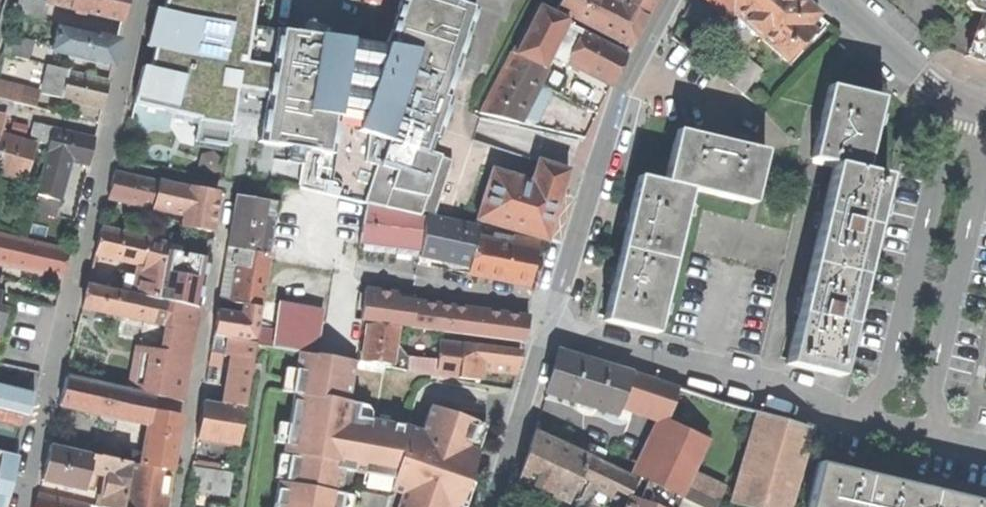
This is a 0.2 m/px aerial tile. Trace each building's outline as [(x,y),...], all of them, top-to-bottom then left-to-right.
[(16,13),(42,19),(46,2),(39,0),(18,0),(16,13)] [(51,4),(72,9),(74,0),(52,0),(51,4)] [(72,9),(123,21),(127,5),(128,0),(74,0),(72,9)] [(153,14),(185,21),(189,0),(156,0),(153,14)] [(226,17),(229,0),(207,0),(205,12),(226,17)] [(331,156),(324,195),(369,205),(425,218),(433,219),(452,161),(429,154),(434,138),(439,140),(451,101),(446,100),(467,37),(461,25),(452,23),(454,13),(449,0),(401,0),(386,46),(327,37),(327,39),(279,32),(279,30),(276,29),(257,141),(256,141),(255,143),(285,148),(302,151),(331,156)] [(476,9),(449,0),(454,13),(452,23),(461,25),(467,37),(476,9)] [(611,0),(563,0),(558,10),(596,29),(611,0)] [(657,0),(623,0),(622,2),(618,0),(611,0),(596,29),(632,48),(657,0)] [(742,0),(706,0),(726,18),(742,0)] [(785,61),(812,32),(806,26),(816,15),(800,0),(742,0),(726,18),(737,28),(742,22),(785,61)] [(966,3),(971,10),(982,14),(972,43),(985,47),(980,60),(985,62),(985,0),(966,0),(966,3)] [(568,26),(570,22),(537,5),(512,53),(544,70),(552,56),(568,26)] [(226,17),(205,12),(202,28),(224,33),(226,17)] [(195,50),(200,28),(152,17),(149,28),(147,39),(195,50)] [(52,50),(113,65),(116,53),(119,40),(79,31),(80,28),(59,23),(52,50)] [(566,63),(582,33),(568,26),(552,56),(566,63)] [(200,28),(195,50),(219,55),(224,33),(202,28),(200,28)] [(566,63),(611,86),(620,70),(626,57),(582,33),(566,63)] [(10,36),(6,54),(31,60),(35,42),(10,36)] [(985,47),(972,43),(967,55),(980,60),(985,47)] [(736,52),(718,75),(742,95),(761,72),(736,52)] [(544,70),(512,53),(505,66),(540,84),(546,72),(544,70)] [(43,94),(103,108),(106,95),(109,83),(70,73),(71,70),(50,65),(43,94)] [(166,97),(185,101),(191,78),(140,66),(137,78),(135,90),(166,97)] [(540,84),(505,66),(481,113),(519,122),(540,84)] [(21,86),(0,81),(0,99),(11,102),(17,103),(21,86)] [(41,91),(21,86),(17,103),(36,108),(41,91)] [(816,137),(811,158),(833,164),(864,171),(872,135),(881,98),(828,86),(819,123),(816,122),(812,136),(816,137)] [(181,122),(185,101),(166,97),(161,118),(181,122)] [(4,115),(7,116),(11,102),(0,99),(0,114),(4,115)] [(126,128),(122,143),(177,156),(183,129),(129,115),(126,128)] [(37,124),(33,139),(48,143),(52,128),(37,124)] [(53,129),(47,155),(72,161),(90,165),(93,150),(96,139),(53,129)] [(676,131),(664,183),(689,189),(752,204),(764,152),(727,143),(728,140),(721,138),(714,136),(713,140),(676,131)] [(25,178),(35,145),(13,139),(0,135),(0,171),(25,178)] [(299,166),(302,151),(285,148),(282,163),(299,166)] [(72,161),(47,155),(33,209),(58,215),(72,161)] [(476,220),(547,242),(557,208),(569,170),(536,161),(532,182),(493,169),(476,220)] [(154,163),(151,176),(175,181),(177,169),(154,163)] [(810,263),(863,276),(875,227),(887,176),(864,171),(833,164),(822,214),(818,213),(815,227),(818,228),(810,263)] [(109,198),(156,209),(162,183),(115,172),(112,184),(109,198)] [(625,228),(618,258),(670,269),(689,189),(664,183),(637,177),(629,214),(625,213),(623,219),(622,227),(625,228)] [(171,213),(176,184),(163,181),(162,183),(156,209),(171,213)] [(171,213),(183,216),(189,186),(176,184),(171,213)] [(183,216),(181,226),(211,232),(214,213),(218,192),(189,186),(183,216)] [(238,197),(229,247),(244,250),(270,254),(278,204),(238,197)] [(425,218),(369,205),(360,248),(362,248),(362,246),(420,253),(421,250),(425,218)] [(138,227),(149,230),(153,214),(142,211),(138,227)] [(421,250),(471,261),(476,237),(478,229),(433,219),(425,218),(421,250)] [(99,241),(96,256),(143,267),(149,239),(102,228),(99,241)] [(501,234),(478,229),(476,237),(499,242),(501,234)] [(63,278),(66,264),(70,251),(0,235),(0,263),(63,278)] [(470,269),(469,273),(529,286),(533,269),(537,250),(512,244),(499,242),(476,237),(471,261),(470,269)] [(513,237),(512,244),(537,250),(538,243),(513,237)] [(168,243),(149,239),(143,267),(141,274),(137,296),(157,300),(167,252),(168,243)] [(234,303),(244,250),(229,247),(225,273),(220,300),(234,303)] [(234,303),(243,304),(261,307),(270,254),(244,250),(234,303)] [(470,269),(471,261),(421,250),(420,253),(420,258),(470,269)] [(203,258),(167,252),(157,300),(165,302),(198,308),(203,284),(206,263),(202,263),(203,258)] [(612,284),(603,321),(655,333),(670,269),(618,258),(615,270),(611,269),(610,276),(608,283),(612,284)] [(851,324),(863,276),(810,263),(801,299),(798,298),(794,313),(798,314),(786,365),(839,377),(851,324)] [(127,287),(125,293),(137,296),(141,274),(136,273),(133,288),(127,287)] [(83,307),(146,321),(160,324),(165,302),(157,300),(137,296),(125,293),(88,286),(86,296),(83,307)] [(365,289),(361,319),(411,326),(414,301),(414,296),(365,289)] [(529,317),(414,301),(411,326),(410,328),(431,331),(523,342),(529,317)] [(149,367),(187,377),(198,308),(165,302),(160,324),(146,321),(140,346),(153,349),(149,367)] [(279,303),(272,347),(299,351),(314,354),(322,311),(279,303)] [(243,304),(242,316),(218,312),(214,336),(255,343),(261,307),(243,304)] [(368,324),(363,361),(393,365),(396,341),(398,328),(368,324)] [(231,355),(252,359),(255,343),(214,336),(212,352),(231,355)] [(392,369),(412,372),(414,358),(408,358),(396,341),(393,365),(392,369)] [(457,377),(461,345),(450,343),(440,342),(438,361),(436,374),(457,377)] [(490,360),(517,364),(518,358),(520,352),(461,345),(457,377),(474,379),(477,359),(490,360)] [(464,494),(467,483),(471,484),(480,453),(470,449),(478,423),(433,409),(425,436),(409,430),(359,419),(362,405),(350,403),(355,362),(314,354),(299,351),(293,392),(296,392),(288,452),(295,452),(291,483),(285,482),(282,506),(460,506),(464,494)] [(552,374),(547,391),(616,414),(619,402),(628,375),(557,353),(552,374)] [(223,404),(244,407),(252,359),(231,355),(227,377),(223,404)] [(436,374),(438,361),(414,358),(412,372),(436,374)] [(489,370),(490,360),(477,359),(474,379),(479,380),(480,369),(489,370)] [(489,370),(515,374),(517,364),(490,360),(489,370)] [(131,390),(153,396),(180,402),(183,403),(187,377),(149,367),(137,364),(135,376),(131,390)] [(628,375),(619,402),(665,419),(706,439),(723,403),(629,370),(628,375)] [(64,389),(60,405),(119,418),(125,391),(67,377),(64,389)] [(0,384),(0,408),(30,416),(33,405),(36,394),(0,384)] [(125,389),(125,391),(119,418),(148,425),(151,411),(153,396),(131,390),(125,389)] [(151,411),(178,416),(180,402),(153,396),(151,411)] [(225,443),(232,444),(235,424),(241,425),(244,407),(223,404),(203,401),(201,415),(198,430),(226,435),(225,443)] [(144,454),(142,465),(171,470),(174,453),(180,416),(178,416),(151,411),(148,425),(144,454)] [(730,502),(745,506),(786,506),(809,428),(756,413),(730,502)] [(665,419),(638,478),(661,490),(678,498),(691,472),(706,439),(665,419)] [(241,425),(235,424),(232,444),(238,445),(241,425)] [(198,430),(197,439),(225,443),(226,435),(198,430)] [(518,479),(566,502),(573,485),(577,476),(586,457),(534,432),(526,457),(518,479)] [(586,443),(582,452),(593,456),(596,447),(586,443)] [(47,460),(43,477),(93,489),(97,473),(100,458),(50,446),(47,460)] [(122,450),(120,461),(133,464),(142,465),(144,454),(122,450)] [(10,477),(15,457),(0,453),(0,475),(10,477)] [(97,473),(107,475),(100,506),(124,506),(133,464),(120,461),(101,457),(100,458),(97,473)] [(614,486),(620,473),(586,457),(577,476),(589,481),(586,486),(609,497),(614,486)] [(808,506),(985,506),(985,504),(983,503),(880,478),(865,475),(818,463),(808,506)] [(133,464),(124,506),(165,506),(171,470),(142,465),(133,464)] [(213,493),(217,470),(193,466),(189,489),(213,493)] [(217,470),(213,493),(218,494),(230,496),(233,473),(217,470)] [(691,472),(678,498),(680,499),(696,506),(715,506),(724,491),(691,472)] [(631,494),(637,481),(620,473),(614,486),(631,494)] [(4,501),(10,477),(0,475),(0,506),(2,506),(4,501)] [(661,490),(638,478),(637,481),(631,494),(629,499),(649,506),(655,506),(661,490)] [(573,485),(566,502),(577,506),(585,491),(573,485)] [(655,506),(677,506),(680,499),(678,498),(661,490),(655,506)] [(221,506),(228,506),(230,496),(218,494),(216,506),(221,506)] [(39,495),(36,506),(88,506),(39,495)]
